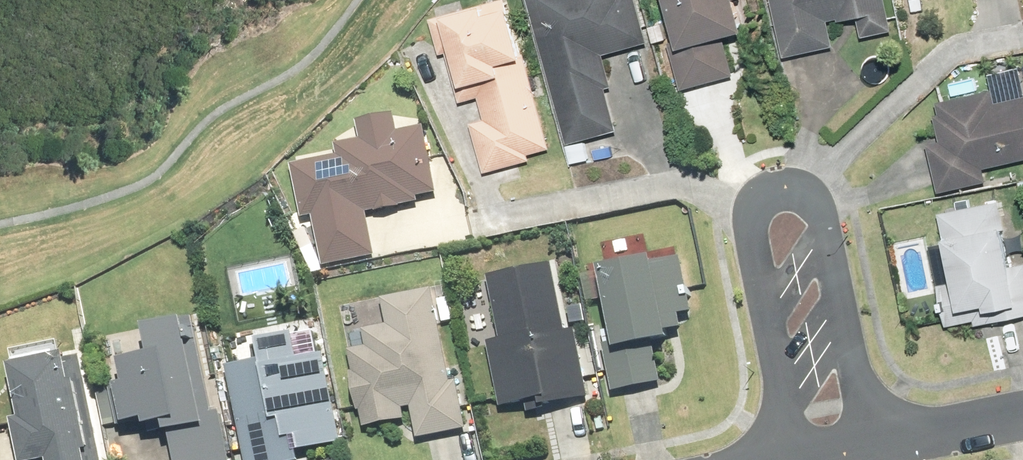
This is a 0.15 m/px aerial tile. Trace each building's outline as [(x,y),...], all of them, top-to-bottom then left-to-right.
[(484,172),(527,160),(526,155),(550,148),(523,50),(519,51),(505,0),(496,0),(428,19),(438,55),(446,53),(459,101),(477,96),(484,120),(471,124),(484,172)] [(615,129),(602,86),(611,83),(603,55),(645,43),(633,0),(527,0),(567,142),(615,129)] [(678,92),(733,76),(722,37),(739,32),(730,0),(661,0),(673,42),(665,44),(678,92)] [(781,59),(831,46),(826,21),(836,20),(838,23),(855,18),(861,37),(891,30),(884,0),(769,0),(781,59)] [(934,102),(937,114),(932,115),(938,142),(926,144),(937,192),(984,182),(981,168),(1022,159),(1022,94),(993,101),(990,90),(934,102)] [(336,156),(289,166),(300,219),(311,217),(321,267),(374,257),(366,214),(417,203),(415,197),(435,193),(422,127),(396,132),(392,114),(354,122),(358,140),(333,145),(336,156)] [(936,214),(941,238),(939,239),(940,243),(927,246),(944,327),(972,321),(973,326),(1022,316),(1022,264),(1007,267),(1002,242),(1005,241),(997,201),(936,214)] [(609,345),(601,346),(610,392),(659,383),(651,342),(664,340),(662,332),(679,329),(676,316),(690,313),(679,258),(648,264),(647,258),(594,269),(609,345)] [(550,264),(485,277),(498,340),(485,343),(498,408),(524,403),(525,410),(587,398),(583,379),(595,377),(585,328),(563,332),(550,264)] [(364,347),(346,351),(351,373),(348,373),(356,413),(359,412),(362,429),(404,420),(402,409),(409,408),(415,440),(465,430),(455,381),(448,382),(430,290),(380,299),(385,326),(361,330),(364,347)] [(115,363),(120,386),(111,388),(119,426),(139,422),(140,428),(158,425),(160,435),(166,433),(172,459),(228,459),(218,412),(211,414),(190,318),(139,329),(145,356),(115,363)] [(224,367),(243,459),(295,459),(294,453),(340,443),(322,354),(295,359),(289,333),(252,340),(256,361),(224,367)] [(4,360),(17,420),(8,422),(16,459),(99,459),(76,353),(61,356),(60,348),(4,360)]
